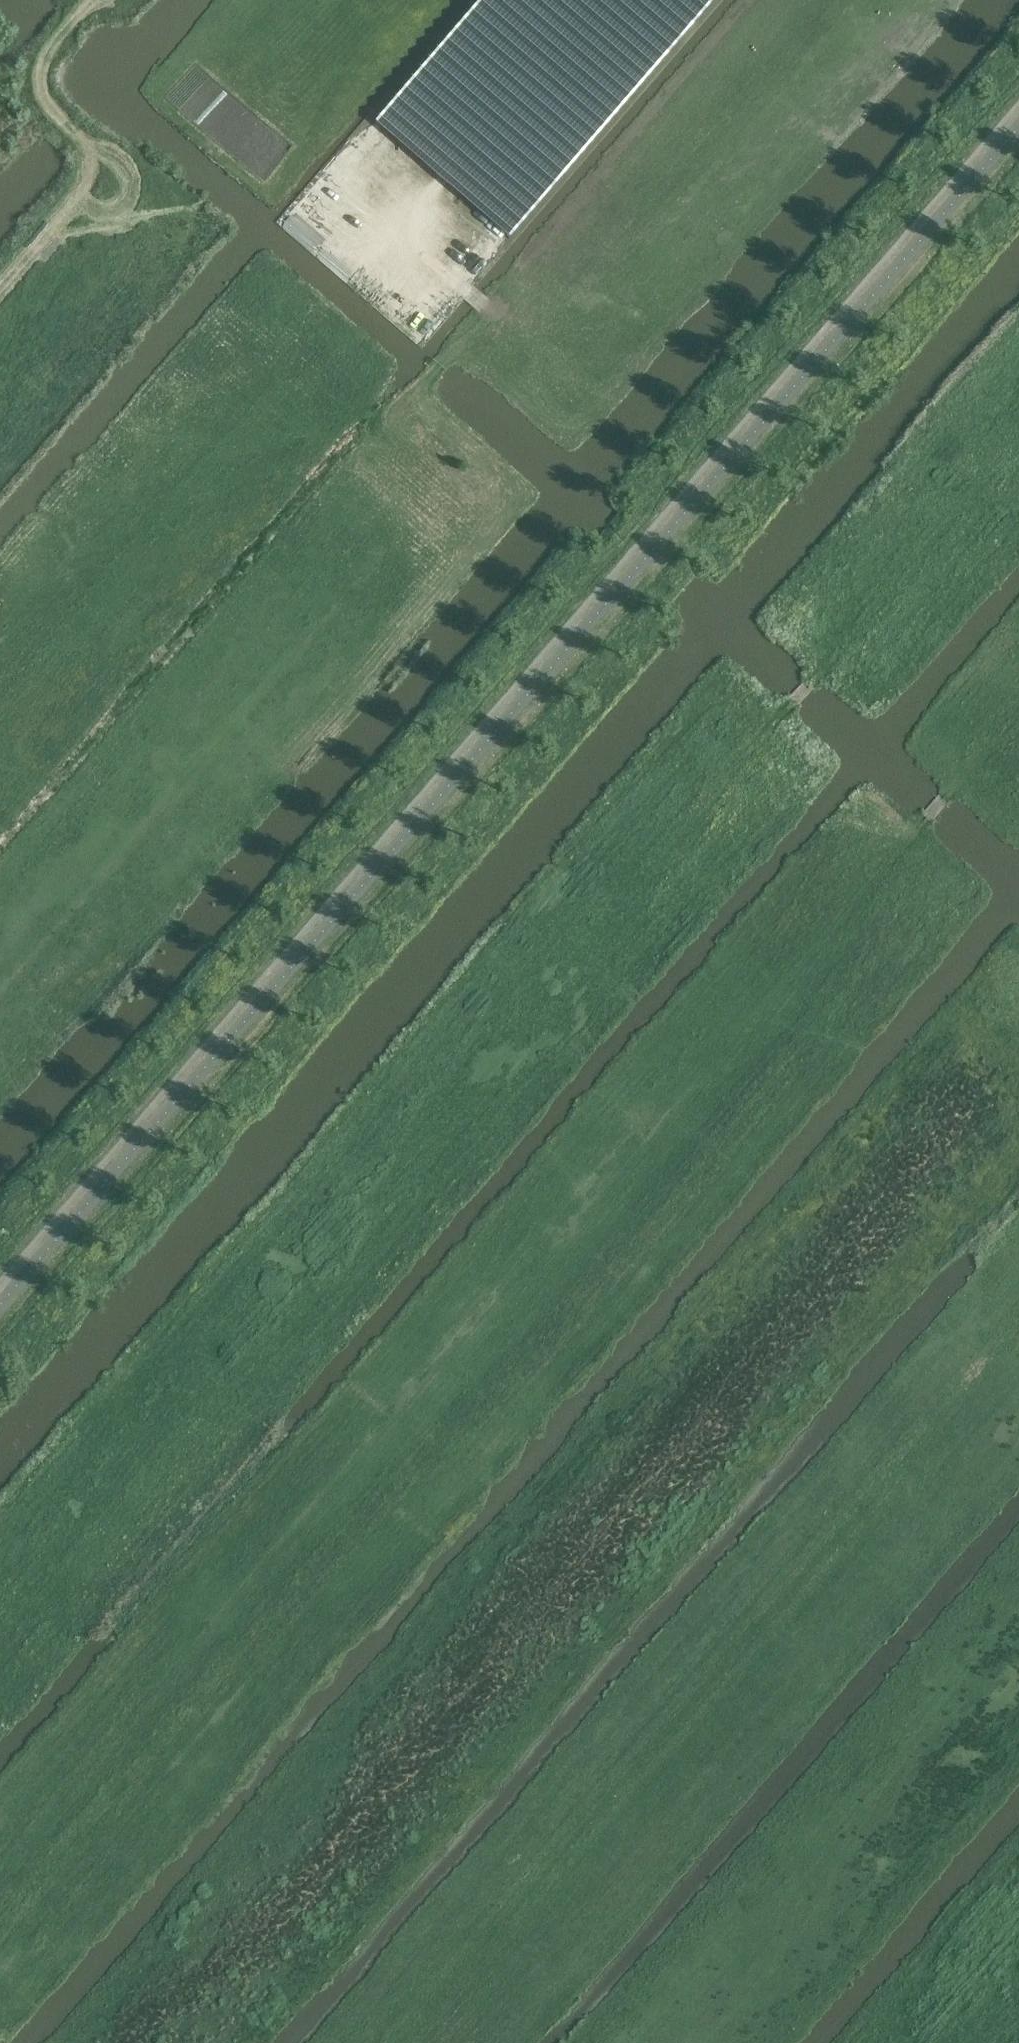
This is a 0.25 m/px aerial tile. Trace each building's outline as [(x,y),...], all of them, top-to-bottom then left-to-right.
[(376,119),(511,235),(713,0),(479,0),(376,119)]
